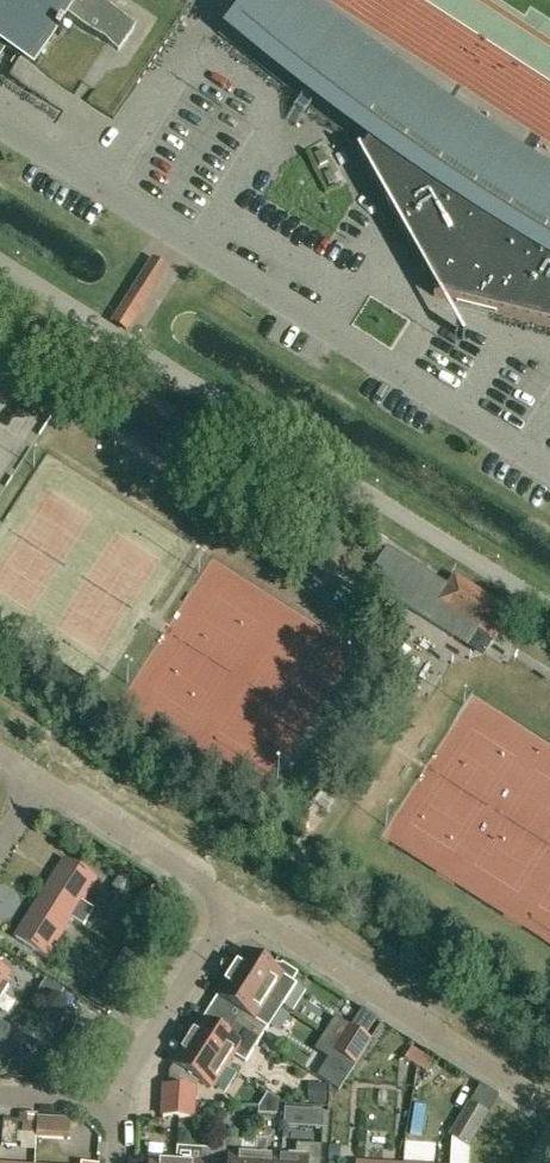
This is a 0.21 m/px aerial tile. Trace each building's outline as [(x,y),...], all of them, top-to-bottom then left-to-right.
[(6,50),(33,68),(67,17),(74,23),(118,52),(135,27),(94,0),(0,0),(0,59),(6,50)] [(290,0),(253,0),(236,19),(403,148),(418,125),(442,142),(466,159),(490,176),(514,192),(539,208),(549,215),(549,188),(518,167),(471,137),(424,104),(381,72),(337,39),(308,15),(290,0)] [(539,208),(514,192),(490,176),(466,159),(442,142),(418,125),(403,148),(400,153),(388,145),(375,136),(369,145),(366,150),(360,153),(359,152),(357,153),(369,174),(402,235),(411,250),(437,295),(434,294),(434,297),(549,326),(549,215),(539,208)] [(154,261),(115,323),(127,331),(166,269),(154,261)] [(241,430),(236,437),(248,444),(249,441),(252,437),(241,430)] [(449,589),(402,559),(388,550),(375,570),(382,574),(375,586),(453,637),(456,632),(470,641),(478,627),(494,637),(496,634),(509,615),(455,580),(449,589)] [(41,899),(72,919),(84,926),(94,910),(82,903),(96,879),(66,860),(41,899)] [(47,958),(72,919),(41,899),(16,938),(47,958)] [(132,941),(125,953),(135,960),(140,952),(143,947),(138,944),(132,941)] [(282,964),(277,972),(244,952),(230,974),(282,1007),(296,984),(293,983),(298,974),(282,964)] [(128,971),(135,960),(125,953),(117,965),(128,971)] [(10,973),(0,967),(0,989),(10,973)] [(260,1041),(282,1007),(230,974),(216,996),(242,1012),(234,1024),(260,1041)] [(65,988),(53,980),(43,996),(55,1004),(65,988)] [(88,999),(111,1014),(112,1015),(119,1004),(121,1001),(122,999),(103,986),(98,983),(88,999)] [(321,1043),(335,1052),(350,1028),(336,1019),(321,1043)] [(260,1041),(234,1024),(227,1036),(201,1020),(187,1042),(226,1067),(234,1055),(246,1063),(260,1041)] [(0,1022),(0,1042),(4,1045),(13,1030),(0,1022)] [(364,1037),(350,1028),(335,1052),(356,1066),(372,1041),(364,1037)] [(212,1089),(226,1067),(187,1042),(173,1064),(212,1089)] [(69,1047),(62,1057),(74,1066),(81,1055),(69,1047)] [(412,1049),(406,1059),(417,1067),(424,1056),(412,1049)] [(356,1066),(335,1052),(330,1059),(330,1060),(318,1078),(340,1091),(356,1066)] [(424,1056),(417,1067),(429,1074),(436,1064),(424,1056)] [(74,1066),(62,1057),(55,1068),(67,1076),(74,1066)] [(312,1104),(326,1104),(327,1085),(313,1085),(312,1104)] [(499,1097),(481,1085),(450,1137),(468,1148),(499,1097)] [(164,1102),(194,1104),(195,1089),(165,1087),(164,1102)] [(259,1114),(278,1115),(279,1100),(268,1094),(259,1108),(259,1114)] [(193,1118),(194,1104),(164,1102),(163,1116),(193,1118)] [(309,1111),(308,1128),(324,1129),(325,1117),(325,1113),(323,1112),(309,1111)] [(38,1118),(37,1122),(37,1133),(36,1136),(70,1138),(71,1120),(38,1118)] [(4,1119),(2,1144),(17,1145),(18,1120),(4,1119)] [(37,1133),(37,1122),(23,1121),(22,1132),(37,1133)] [(243,1141),(217,1139),(217,1150),(216,1162),(255,1162),(257,1142),(243,1141)] [(282,1158),(267,1157),(268,1140),(257,1140),(257,1142),(255,1162),(282,1162),(282,1158)] [(282,1162),(321,1162),(322,1146),(297,1145),(296,1159),(282,1158),(282,1162)] [(217,1150),(178,1148),(177,1162),(216,1162),(217,1150)]
